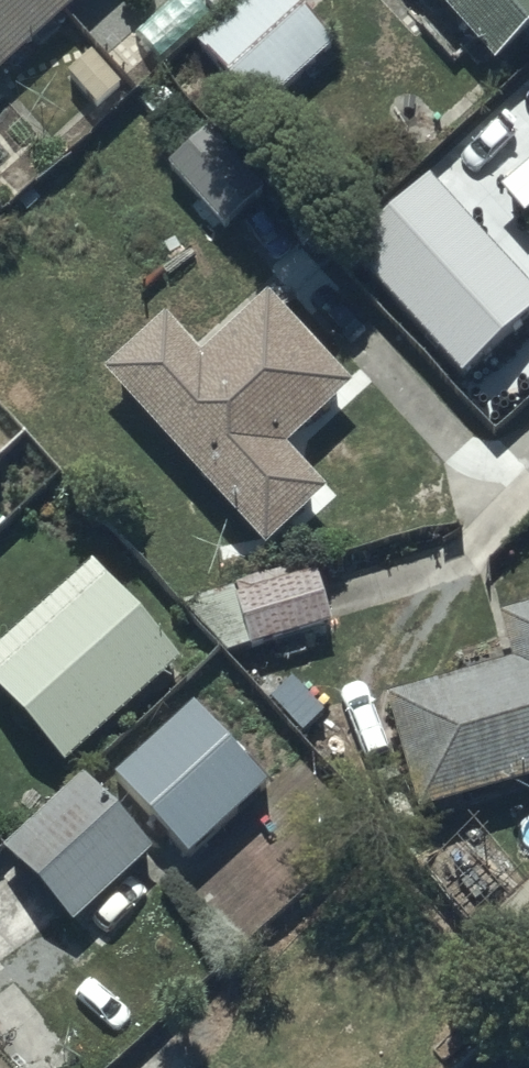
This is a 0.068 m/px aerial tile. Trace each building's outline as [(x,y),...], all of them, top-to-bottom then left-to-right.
[(97,0),(0,0),(0,89),(97,0)] [(198,54),(260,125),(339,57),(290,0),(260,0),(198,54)] [(499,84),(528,56),(528,0),(423,0),(499,84)] [(200,150),(169,177),(227,242),(258,214),(200,150)] [(353,269),(463,392),(528,332),(528,303),(434,196),(353,269)] [(166,334),(106,389),(266,566),(328,509),(288,465),(353,407),(269,313),(202,373),(166,334)] [(96,580),(0,663),(0,706),(64,780),(182,679),(96,580)] [(332,638),(318,585),(237,607),(251,660),(332,638)] [(418,829),(528,796),(528,626),(501,634),(515,680),(385,718),(418,829)] [(190,719),(114,791),(190,871),(266,799),(190,719)] [(153,865),(87,792),(7,864),(73,936),(153,865)]
